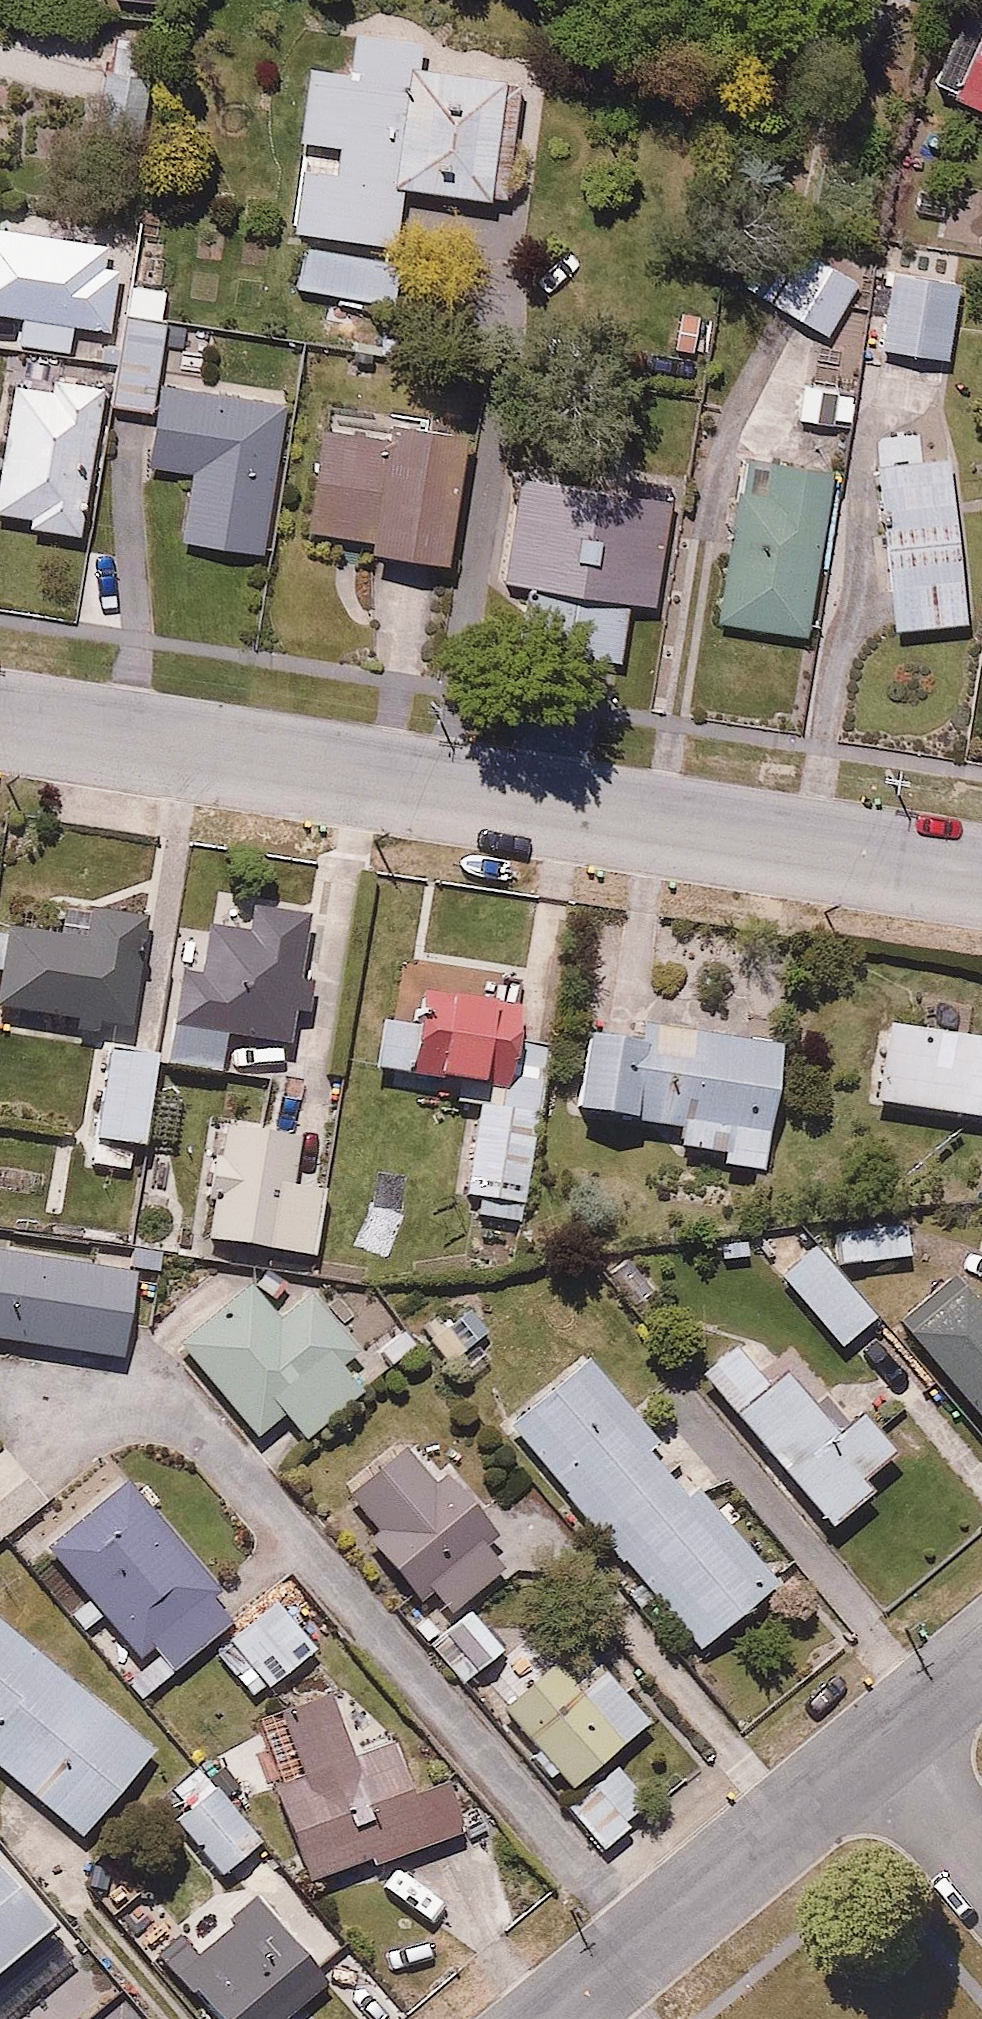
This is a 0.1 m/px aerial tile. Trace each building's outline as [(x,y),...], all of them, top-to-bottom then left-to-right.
[(968,0),(929,82),(981,107),(981,7),(968,0)] [(348,68),(312,64),(293,232),(308,234),(395,244),(402,185),(509,197),(524,64),(445,55),(448,29),(354,18),(348,68)] [(150,31),(107,26),(97,113),(165,121),(172,65),(147,62),(150,31)] [(395,244),(308,234),(301,293),(402,305),(409,246),(395,244)] [(869,275),(807,236),(766,301),(829,340),(869,275)] [(913,268),(889,266),(881,347),(952,355),(963,256),(915,250),(913,268)] [(200,389),(208,326),(131,316),(133,300),(92,295),(86,342),(124,347),(117,400),(151,405),(154,383),(200,389)] [(8,371),(0,436),(0,503),(26,506),(23,526),(80,533),(100,372),(52,366),(51,376),(8,371)] [(860,374),(802,366),(795,419),(853,427),(860,374)] [(151,405),(147,438),(126,435),(122,470),(162,475),(164,462),(193,466),(184,536),(270,547),(288,400),(200,389),(154,383),(151,405)] [(457,420),(324,402),(307,534),(439,552),(457,420)] [(808,630),(836,443),(735,428),(728,477),(717,476),(710,528),(732,532),(719,616),(808,630)] [(966,617),(948,445),(866,454),(885,625),(966,617)] [(655,607),(675,482),(516,456),(497,572),(582,586),(571,654),(624,663),(634,604),(655,607)] [(302,971),(309,909),(249,901),(247,915),(229,913),(227,926),(202,923),(198,958),(179,956),(167,1059),(220,1065),(224,1030),(289,1038),(292,1009),(317,1012),(321,973),(302,971)] [(75,1014),(72,1028),(97,1033),(100,1019),(134,1025),(153,918),(88,907),(83,936),(10,923),(8,935),(0,934),(0,1001),(75,1014)] [(518,1019),(523,981),(378,962),(365,1059),(484,1074),(465,1219),(522,1226),(548,1023),(518,1019)] [(880,1011),(866,1098),(981,1117),(981,1028),(880,1011)] [(782,1036),(585,1012),(573,1105),(676,1119),(673,1143),(719,1149),(717,1162),(764,1168),(782,1036)] [(145,1140),(154,1047),(107,1042),(98,1135),(145,1140)] [(217,1177),(206,1233),(315,1254),(327,1191),(291,1184),(301,1132),(212,1114),(200,1173),(217,1177)] [(909,1208),(832,1211),(833,1253),(911,1250),(909,1208)] [(0,1238),(0,1340),(131,1364),(149,1265),(0,1238)] [(789,1238),(774,1251),(787,1266),(776,1276),(837,1346),(878,1310),(817,1240),(802,1253),(789,1238)] [(205,1318),(179,1338),(255,1429),(281,1410),(301,1436),(379,1378),(308,1285),(275,1310),(254,1282),(241,1291),(226,1271),(190,1298),(205,1318)] [(964,1274),(905,1325),(981,1415),(981,1295),(964,1274)] [(699,1365),(827,1525),(876,1488),(868,1478),(899,1455),(845,1385),(820,1404),(767,1335),(744,1352),(734,1338),(699,1365)] [(775,1578),(705,1497),(724,1481),(677,1427),(658,1443),(583,1356),(503,1426),(695,1647),(775,1578)] [(367,1543),(413,1592),(395,1609),(461,1680),(497,1646),(458,1605),(500,1565),(477,1539),(491,1526),(438,1469),(430,1476),(396,1440),(346,1486),(383,1528),(367,1543)] [(154,1641),(175,1667),(238,1617),(128,1480),(52,1541),(141,1652),(154,1641)] [(276,1595),(217,1644),(258,1694),(317,1645),(276,1595)] [(82,1831),(152,1746),(0,1621),(0,1763),(82,1831)] [(613,1755),(651,1722),(600,1655),(575,1674),(560,1654),(506,1695),(579,1791),(565,1802),(602,1850),(638,1823),(632,1815),(649,1802),(613,1755)] [(275,1782),(302,1875),(458,1835),(443,1776),(412,1784),(400,1740),(353,1752),(337,1689),(269,1707),(288,1779),(275,1782)] [(219,1874),(264,1834),(209,1772),(163,1812),(219,1874)] [(24,1915),(0,1887),(0,1935),(24,1915)] [(168,1968),(210,2018),(289,2018),(338,1979),(263,1889),(168,1968)]
